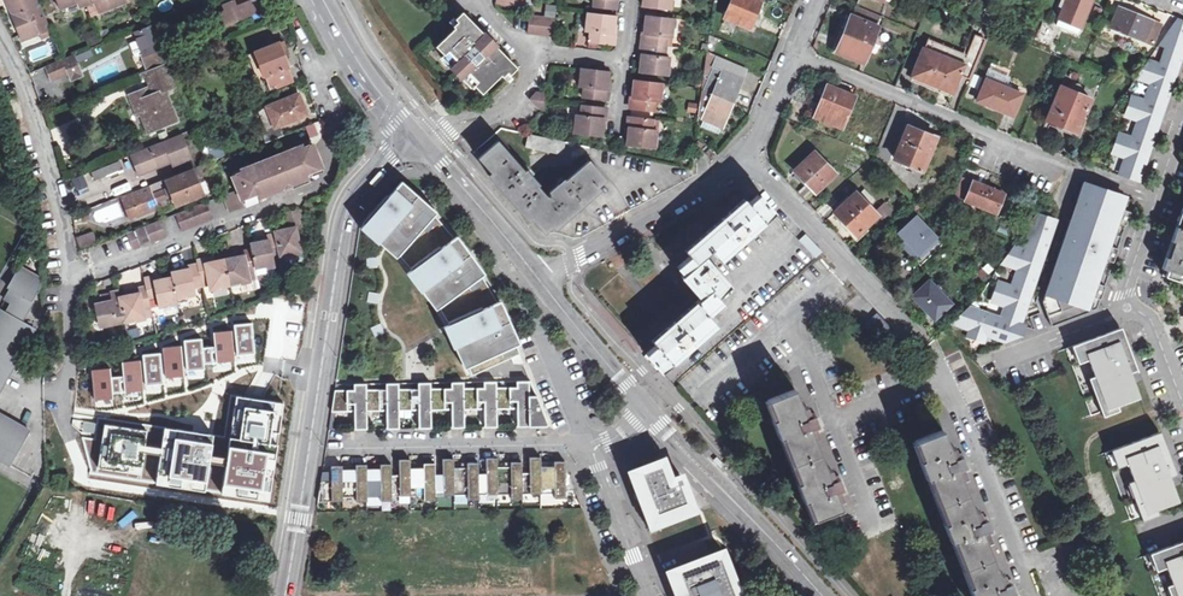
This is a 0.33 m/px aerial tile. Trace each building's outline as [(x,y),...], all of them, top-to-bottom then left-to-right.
[(11,15),(15,12),(10,0),(4,0),(11,15)] [(39,0),(10,0),(15,12),(11,15),(19,36),(36,29),(38,34),(51,29),(39,0)] [(56,10),(72,4),(74,10),(92,3),(91,0),(52,0),(56,10)] [(92,3),(94,2),(99,13),(126,2),(126,0),(91,0),(92,3)] [(221,5),(223,10),(211,15),(217,29),(264,9),(260,0),(232,0),(221,5)] [(646,5),(678,8),(678,5),(685,5),(685,0),(647,0),(646,5)] [(728,16),(756,27),(767,0),(735,0),(728,16)] [(1062,16),(1083,24),(1092,0),(1068,0),(1062,16)] [(861,3),(857,11),(842,50),(872,63),(889,23),(884,21),(887,13),(861,3)] [(1124,4),(1115,26),(1156,44),(1165,22),(1124,4)] [(623,13),(592,9),(589,29),(593,30),(592,41),(620,44),(623,13)] [(525,66),(469,10),(463,17),(465,20),(460,24),(462,26),(443,44),(450,52),(446,56),(477,88),(481,84),(489,93),(508,74),(510,75),(514,71),(517,74),(525,66)] [(1001,15),(990,11),(986,21),(997,25),(1001,15)] [(644,62),(643,71),(675,74),(677,53),(672,53),(673,44),(686,45),(689,17),(650,12),(649,21),(645,21),(641,61),(644,62)] [(559,15),(533,13),(531,30),(557,34),(559,15)] [(1182,58),(1182,20),(1178,18),(1159,46),(1164,48),(1160,61),(1149,58),(1135,81),(1148,85),(1144,99),(1130,94),(1122,118),(1136,123),(1132,135),(1118,131),(1110,155),(1123,159),(1118,177),(1141,184),(1182,58)] [(167,61),(153,26),(134,33),(142,54),(148,69),(167,61)] [(21,41),(38,34),(36,29),(19,36),(21,41)] [(92,32),(84,36),(89,46),(96,43),(92,32)] [(972,51),(934,36),(931,45),(929,44),(916,76),(961,94),(969,74),(976,76),(991,37),(980,32),(972,51)] [(142,54),(134,33),(127,36),(135,57),(142,54)] [(279,43),(283,53),(287,51),(283,42),(279,43)] [(47,43),(27,51),(31,63),(52,54),(47,43)] [(279,43),(255,52),(265,76),(271,90),(293,81),(290,74),(287,66),(288,66),(283,53),(279,43)] [(721,54),(711,48),(706,87),(702,123),(726,132),(752,67),(721,54)] [(74,53),(76,61),(92,56),(90,49),(74,53)] [(265,76),(255,52),(249,55),(258,79),(265,76)] [(79,69),(73,55),(45,67),(51,81),(68,74),(79,69)] [(149,96),(146,89),(129,96),(134,108),(138,107),(141,114),(149,132),(176,121),(164,93),(176,89),(166,65),(147,73),(156,93),(149,96)] [(615,69),(585,65),(583,86),(587,86),(586,96),(612,99),(615,69)] [(81,76),(79,69),(68,74),(70,81),(81,76)] [(147,89),(146,89),(149,96),(156,93),(147,73),(136,77),(138,83),(144,80),(147,89)] [(1032,92),(991,76),(982,100),(1023,117),(1032,92)] [(669,81),(638,77),(637,86),(634,86),(632,107),(660,110),(661,100),(667,100),(669,81)] [(825,82),(812,117),(858,133),(875,105),(825,82)] [(1103,96),(1069,82),(1054,120),(1088,134),(1103,96)] [(550,90),(540,89),(533,97),(544,107),(548,108),(550,90)] [(266,142),(283,135),(279,125),(307,114),(299,93),(279,101),(265,107),(269,117),(273,126),(273,127),(262,131),(266,142)] [(703,102),(692,100),(691,110),(702,111),(703,102)] [(612,105),(585,102),(584,112),(579,112),(577,132),(609,136),(612,105)] [(664,118),(631,113),(628,134),(632,135),(631,144),(661,147),(664,118)] [(273,126),(269,117),(264,120),(267,128),(273,126)] [(948,135),(915,122),(900,158),(934,171),(948,135)] [(194,168),(181,134),(132,154),(140,175),(170,162),(175,175),(194,168)] [(620,184),(598,159),(575,179),(573,177),(556,191),(558,193),(556,195),(547,185),(549,183),(535,168),(533,170),(506,138),(486,156),(499,172),(495,174),(537,221),(540,218),(554,233),(562,226),(565,230),(620,184)] [(218,142),(207,147),(212,161),(224,156),(218,142)] [(232,176),(236,185),(237,190),(223,196),(229,211),(244,205),(244,203),(242,199),(257,193),(259,198),(284,187),(291,185),(309,178),(307,173),(322,167),(313,145),(304,149),(303,145),(297,148),(246,167),(239,170),(241,172),(232,176)] [(814,150),(792,172),(814,196),(838,176),(814,150)] [(132,154),(127,156),(136,177),(140,175),(132,154)] [(91,178),(121,170),(118,161),(89,169),(91,178)] [(211,173),(207,163),(194,168),(175,175),(149,186),(155,201),(167,197),(170,205),(174,204),(171,195),(175,193),(170,179),(192,170),(196,179),(211,173)] [(202,196),(196,179),(192,170),(170,179),(175,193),(171,195),(174,204),(175,206),(202,196)] [(1015,191),(968,173),(959,196),(1006,214),(1015,191)] [(309,178),(291,185),(293,189),(311,182),(309,178)] [(118,193),(133,189),(131,181),(116,185),(118,193)] [(437,213),(401,181),(360,228),(385,250),(396,259),(433,217),(437,213)] [(1134,200),(1083,183),(1077,202),(1083,204),(1077,222),(1071,220),(1044,298),(1051,300),(1047,313),(1051,326),(1097,309),(1134,200)] [(149,186),(121,197),(126,210),(130,208),(133,217),(144,213),(143,210),(156,205),(155,201),(149,186)] [(284,187),(259,198),(260,202),(286,192),(284,187)] [(856,190),(830,213),(856,239),(881,216),(856,190)] [(657,344),(644,354),(662,373),(717,325),(710,315),(722,301),(717,295),(728,286),(714,265),(776,210),(760,192),(750,201),(745,196),(684,246),(690,253),(676,265),(682,272),(679,275),(697,295),(651,338),(657,344)] [(242,199),(244,203),(259,198),(257,193),(242,199)] [(212,218),(206,202),(174,215),(181,230),(212,218)] [(1083,204),(1077,202),(1074,210),(1071,220),(1077,222),(1083,204)] [(157,207),(156,205),(143,210),(144,213),(157,207)] [(276,232),(276,234),(281,255),(281,259),(301,255),(296,230),(300,229),(299,221),(303,220),(301,211),(289,213),(292,225),(292,228),(285,230),(276,232)] [(1020,349),(1056,217),(1033,211),(1024,246),(1009,242),(1002,266),(1013,269),(1010,283),(995,279),(987,310),(962,303),(956,326),(967,329),(965,334),(1020,349)] [(950,242),(923,213),(903,230),(911,239),(906,244),(926,264),(950,242)] [(1161,275),(1182,283),(1182,213),(1161,275)] [(451,239),(433,217),(396,259),(405,273),(451,239)] [(158,221),(126,233),(133,250),(141,246),(141,244),(150,241),(151,243),(164,237),(158,221)] [(78,237),(80,248),(95,244),(92,233),(78,237)] [(815,258),(822,252),(805,233),(797,240),(815,258)] [(281,255),(276,234),(268,236),(269,241),(261,242),(250,244),(251,249),(255,270),(274,266),(272,257),(281,255)] [(484,273),(455,236),(451,239),(405,273),(435,310),(480,276),(484,273)] [(255,270),(251,249),(242,251),(243,256),(235,257),(223,260),(228,286),(249,281),(248,275),(256,273),(255,270)] [(228,286),(223,260),(214,262),(206,263),(205,259),(197,261),(198,265),(201,280),(209,278),(210,283),(211,289),(228,286)] [(201,280),(198,265),(190,266),(190,269),(182,271),(171,273),(172,278),(176,300),(196,296),(195,290),(193,285),(201,283),(201,280)] [(35,329),(21,321),(38,292),(35,290),(37,286),(38,285),(38,281),(39,277),(27,271),(25,274),(24,273),(22,276),(14,272),(5,289),(8,291),(2,304),(8,307),(4,316),(0,314),(0,391),(35,329)] [(443,326),(495,303),(480,276),(435,310),(443,326)] [(176,300),(172,278),(162,280),(154,282),(153,277),(144,279),(146,287),(148,299),(157,297),(158,302),(159,308),(177,304),(176,300)] [(962,303),(937,277),(917,295),(942,322),(962,303)] [(148,299),(146,287),(138,289),(139,293),(131,295),(120,297),(125,322),(125,323),(144,319),(143,313),(142,308),(150,306),(149,303),(148,299)] [(125,322),(120,297),(119,291),(110,293),(112,300),(94,303),(97,318),(101,317),(103,326),(125,322)] [(519,344),(500,300),(495,303),(443,326),(444,328),(462,370),(465,368),(516,345),(519,344)] [(110,369),(91,370),(93,400),(113,398),(112,394),(144,391),(143,385),(163,383),(162,377),(183,375),(183,370),(203,368),(203,364),(235,361),(235,357),(256,355),(253,322),(233,324),(234,331),(213,333),(214,345),(203,346),(203,338),(184,339),(184,345),(162,347),(163,352),(142,354),(143,361),(123,363),(124,377),(111,378),(110,369)] [(1120,328),(1066,348),(1091,415),(1140,397),(1130,372),(1136,371),(1120,328)] [(516,345),(465,368),(470,378),(521,354),(516,345)] [(452,389),(430,390),(431,410),(451,410),(451,429),(463,429),(463,410),(463,389),(463,383),(463,382),(452,383),(452,389)] [(484,388),(463,389),(463,410),(483,409),(484,429),(496,428),(495,410),(495,389),(495,382),(483,382),(484,388)] [(517,388),(495,389),(495,410),(516,409),(517,427),(548,427),(536,395),(530,396),(529,382),(516,382),(517,388)] [(417,390),(398,391),(398,411),(417,411),(418,430),(431,430),(431,410),(430,390),(430,383),(417,384),(417,390)] [(354,390),(335,390),(331,411),(352,412),(353,431),(367,431),(366,411),(366,391),(366,384),(354,384),(354,390)] [(386,390),(366,391),(366,411),(386,411),(386,430),(399,429),(398,411),(398,391),(397,384),(386,384),(386,390)] [(795,385),(768,395),(775,414),(772,415),(779,434),(782,433),(798,477),(795,478),(802,498),(806,497),(813,515),(840,504),(837,497),(842,495),(839,489),(845,487),(839,471),(829,474),(813,431),(817,429),(815,423),(820,421),(815,405),(804,409),(795,385)] [(268,505),(273,502),(288,401),(283,397),(233,389),(229,393),(222,435),(218,434),(214,428),(164,420),(157,424),(98,416),(89,472),(149,481),(154,487),(204,495),(209,489),(214,490),(215,492),(217,498),(268,505)] [(9,467),(30,430),(0,413),(0,462),(9,467)] [(1014,595),(1008,580),(998,584),(982,541),(986,540),(985,533),(990,531),(985,517),(975,520),(959,478),(963,476),(961,470),(966,468),(961,453),(951,457),(941,431),(914,441),(969,586),(965,587),(968,595),(1011,595),(1014,595)] [(1159,433),(1105,452),(1130,520),(1179,502),(1170,477),(1175,475),(1159,433)] [(530,473),(520,473),(521,493),(554,492),(555,497),(565,497),(565,461),(554,461),(554,466),(540,466),(540,457),(529,457),(530,473)] [(715,457),(711,460),(719,469),(723,466),(715,457)] [(442,474),(433,475),(434,479),(434,483),(434,488),(434,494),(467,494),(468,499),(477,499),(477,494),(476,474),(476,463),(467,463),(467,468),(453,468),(452,459),(442,459),(442,474)] [(486,474),(476,474),(477,494),(511,493),(512,498),(521,498),(521,493),(520,473),(520,462),(510,463),(511,467),(497,468),(497,459),(486,459),(486,474)] [(409,460),(399,460),(399,476),(390,476),(391,495),(400,494),(424,493),(425,501),(434,500),(434,494),(434,488),(434,483),(434,479),(433,475),(433,465),(423,465),(423,469),(410,469),(409,460)] [(663,460),(633,471),(652,523),(693,508),(681,477),(671,481),(663,460)] [(391,495),(390,476),(390,465),(379,464),(380,469),(366,469),(366,465),(355,465),(355,470),(341,470),(341,466),(331,467),(331,481),(320,481),(318,501),(342,501),(342,497),(355,496),(355,501),(366,501),(367,495),(380,495),(380,501),(391,500),(391,495)] [(1144,556),(1159,595),(1182,595),(1182,541),(1144,556)] [(671,571),(680,595),(739,595),(722,552),(671,571)]
